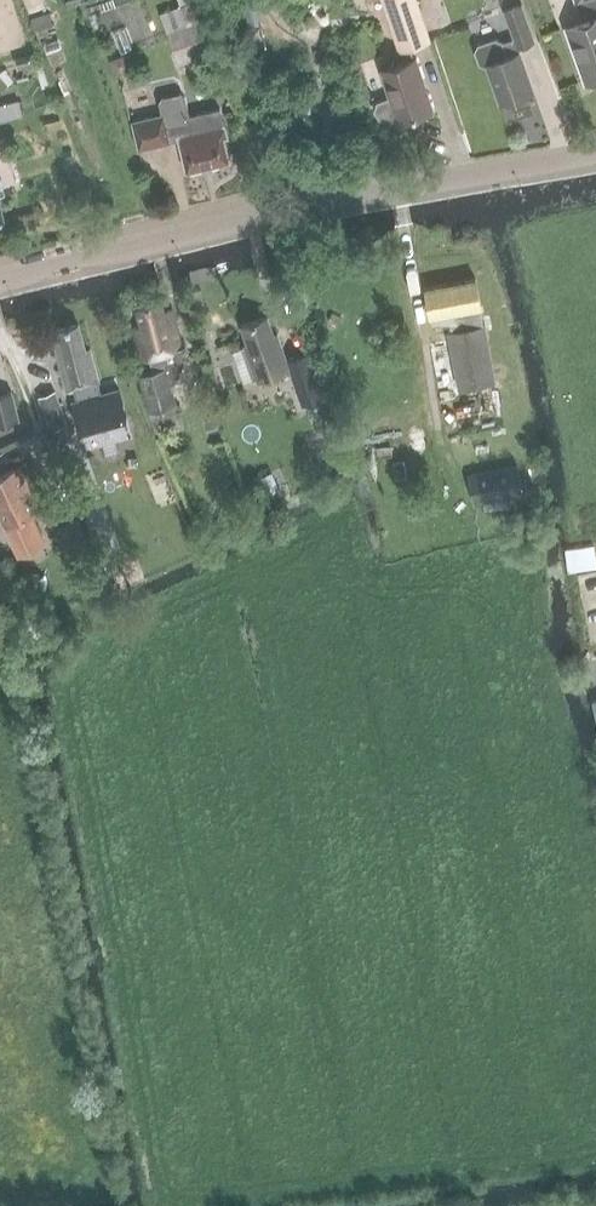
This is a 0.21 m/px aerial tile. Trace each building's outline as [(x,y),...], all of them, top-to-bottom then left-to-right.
[(42,7),(40,0),(21,0),(25,12),(42,7)] [(159,13),(167,33),(177,61),(210,50),(192,0),(159,13)] [(398,51),(430,40),(416,0),(380,0),(398,51)] [(586,19),(567,25),(586,81),(595,78),(595,0),(579,0),(586,19)] [(254,4),(241,3),(240,24),(254,24),(254,4)] [(499,102),(533,91),(517,46),(534,40),(521,3),(504,9),(514,37),(502,41),(496,38),(480,44),(477,50),(481,60),(485,63),(499,102)] [(380,69),(389,96),(376,101),(374,109),(379,116),(388,119),(396,116),(397,120),(432,109),(415,58),(380,69)] [(177,131),(186,170),(229,160),(223,136),(227,135),(223,119),(222,119),(219,107),(188,115),(184,95),(180,93),(161,97),(159,101),(162,113),(131,120),(138,148),(169,141),(168,133),(177,131)] [(478,305),(473,277),(422,286),(427,314),(446,310),(450,329),(445,329),(456,383),(492,376),(482,323),(478,324),(475,306),(478,305)] [(183,362),(183,357),(170,309),(162,311),(159,302),(136,308),(140,325),(133,327),(141,360),(148,358),(151,370),(137,374),(147,411),(175,402),(169,380),(174,378),(178,375),(181,371),(183,367),(183,362)] [(244,344),(231,349),(243,383),(256,379),(288,367),(285,360),(276,333),(273,334),(266,315),(240,324),(247,343),(244,344)] [(60,340),(54,341),(66,390),(73,389),(76,399),(71,401),(79,429),(126,416),(118,388),(101,392),(98,382),(98,381),(90,347),(85,349),(78,323),(57,329),(60,340)] [(309,351),(285,360),(288,367),(290,372),(299,369),(304,383),(295,386),(301,404),(325,395),(309,351)] [(9,391),(0,393),(0,423),(17,419),(9,391)] [(68,424),(53,391),(38,398),(53,431),(68,424)] [(329,401),(316,406),(321,418),(333,414),(329,401)] [(0,475),(0,519),(18,557),(45,544),(31,514),(40,510),(19,466),(0,475)] [(275,493),(267,474),(253,479),(260,499),(275,493)] [(565,549),(568,571),(595,568),(595,567),(593,545),(565,549)]
